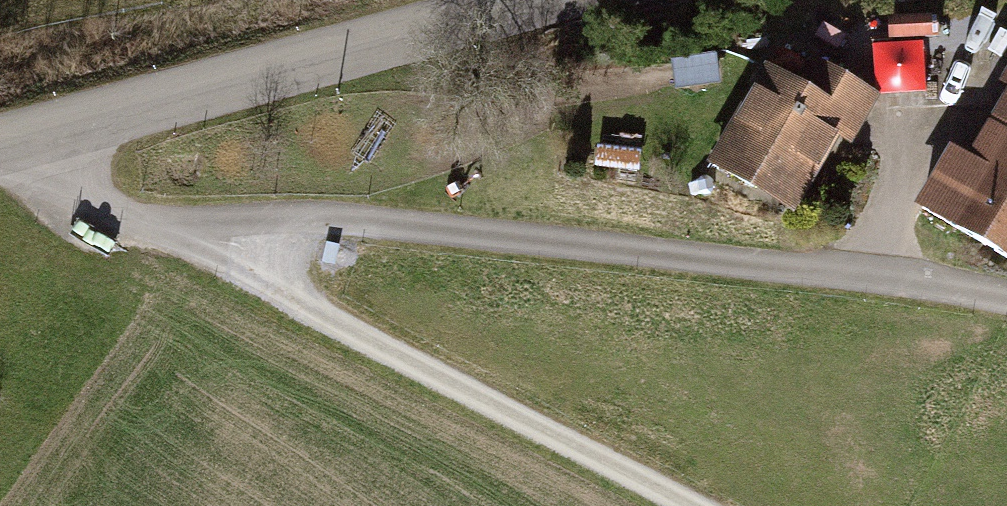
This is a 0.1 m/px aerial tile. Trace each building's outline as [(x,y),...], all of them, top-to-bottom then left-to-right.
[(900,221),(1006,283),(1006,72),(992,98),(1003,104),(960,178),(933,163),(900,221)] [(754,81),(695,186),(778,232),(821,155),(835,162),(864,110),(799,74),(785,98),(754,81)] [(621,161),(584,160),(583,187),(620,188),(621,161)]
